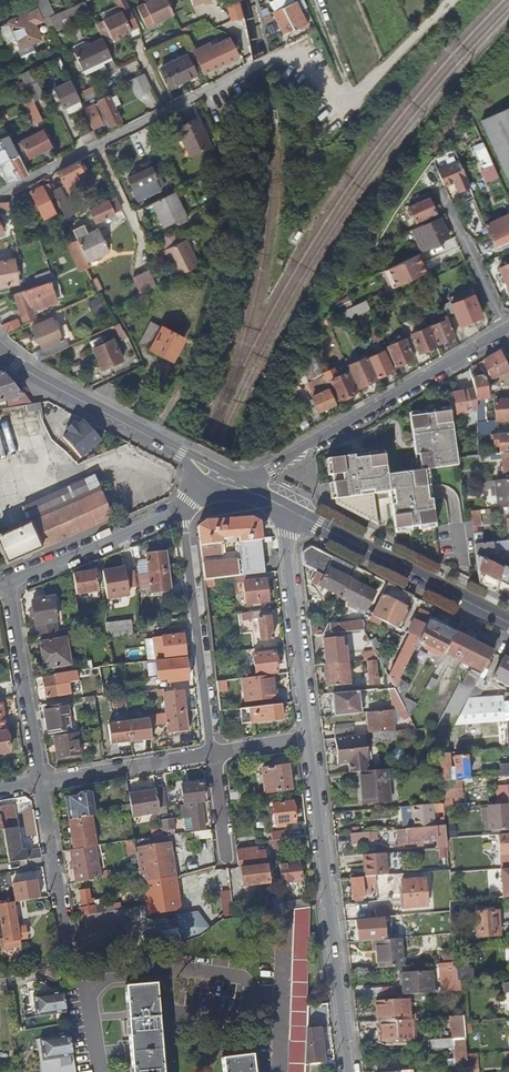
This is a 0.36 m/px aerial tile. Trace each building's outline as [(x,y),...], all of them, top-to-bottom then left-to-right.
[(42,17),(54,13),(50,0),(38,0),(42,17)] [(124,35),(141,28),(131,8),(127,0),(117,0),(123,13),(104,21),(112,38),(113,40),(115,39),(124,35)] [(136,4),(145,26),(154,22),(154,20),(174,12),(170,0),(146,0),(136,4)] [(227,3),(232,20),(245,16),(240,0),(236,0),(227,3)] [(48,18),(52,27),(61,23),(60,20),(89,7),(87,1),(48,18)] [(295,1),(272,12),(283,34),(306,23),(295,1)] [(0,9),(0,17),(9,14),(6,7),(0,9)] [(29,14),(10,23),(1,27),(8,43),(18,39),(22,48),(40,40),(34,25),(40,22),(36,14),(30,16),(29,14)] [(104,21),(98,24),(105,41),(112,38),(104,21)] [(74,51),(82,69),(112,56),(103,37),(74,51)] [(208,49),(210,53),(215,63),(236,53),(229,38),(216,45),(208,49)] [(203,56),(210,53),(208,49),(216,45),(214,40),(199,47),(203,56)] [(186,55),(161,68),(171,87),(196,75),(186,55)] [(112,56),(82,69),(85,74),(114,61),(112,56)] [(65,76),(68,75),(60,58),(54,60),(61,75),(64,74),(65,76)] [(31,71),(20,75),(24,83),(28,91),(32,99),(33,102),(43,97),(31,71)] [(143,74),(135,78),(142,93),(151,89),(143,74)] [(135,78),(127,81),(136,97),(142,93),(135,78)] [(28,91),(24,83),(17,86),(21,94),(28,91)] [(55,91),(63,108),(67,106),(70,113),(83,107),(81,104),(79,100),(71,83),(55,91)] [(85,102),(99,95),(100,94),(96,85),(81,92),(85,102)] [(9,109),(3,95),(0,96),(0,113),(9,109)] [(109,98),(98,103),(110,127),(121,122),(114,108),(119,106),(115,98),(110,100),(109,98)] [(32,99),(27,101),(38,124),(43,122),(33,102),(32,99)] [(96,103),(86,107),(93,128),(104,125),(96,103)] [(481,120),(508,181),(508,108),(481,120)] [(195,118),(176,128),(189,155),(209,146),(195,118)] [(30,137),(18,143),(22,151),(24,150),(28,158),(51,146),(44,131),(30,137)] [(97,139),(93,131),(81,137),(85,145),(97,139)] [(0,140),(0,164),(9,160),(18,156),(8,137),(0,140)] [(0,164),(0,168),(8,184),(27,175),(18,156),(9,160),(0,164)] [(459,160),(436,169),(443,184),(453,180),(457,190),(469,186),(459,160)] [(80,163),(58,174),(61,182),(84,171),(80,163)] [(150,167),(128,178),(133,189),(155,178),(150,167)] [(487,184),(499,178),(494,168),(482,173),(487,184)] [(160,190),(156,181),(134,191),(138,200),(160,190)] [(28,187),(30,193),(41,188),(39,182),(28,187)] [(41,188),(30,193),(44,219),(55,213),(48,200),(54,197),(53,194),(49,184),(41,188)] [(66,221),(79,215),(73,203),(66,206),(59,192),(53,194),(54,197),(66,221)] [(187,219),(173,193),(152,204),(164,227),(176,221),(178,224),(187,219)] [(407,206),(414,222),(434,213),(427,197),(426,197),(424,193),(416,197),(418,201),(410,205),(407,206)] [(104,203),(100,205),(101,207),(89,213),(96,228),(115,219),(114,217),(122,214),(116,202),(109,205),(109,204),(105,205),(104,203)] [(400,218),(394,213),(389,220),(395,225),(400,218)] [(484,225),(488,232),(495,246),(508,239),(508,217),(508,214),(484,225)] [(427,242),(429,249),(439,245),(437,241),(448,236),(440,219),(421,227),(420,225),(410,229),(416,246),(427,242)] [(83,228),(71,234),(72,235),(78,248),(85,264),(108,253),(98,232),(88,237),(83,228)] [(163,251),(175,277),(196,267),(183,241),(163,251)] [(77,272),(85,269),(87,268),(85,264),(78,248),(70,252),(72,256),(70,257),(77,272)] [(12,258),(12,259),(0,262),(0,287),(18,282),(16,272),(20,271),(17,257),(12,258)] [(498,270),(508,293),(508,265),(498,270)] [(154,287),(147,271),(131,279),(139,295),(154,287)] [(407,280),(410,287),(430,279),(427,272),(407,280)] [(36,279),(39,287),(52,282),(49,274),(36,279)] [(402,283),(404,290),(410,287),(407,280),(402,283)] [(383,291),(386,297),(394,293),(392,287),(383,291)] [(37,288),(12,296),(21,322),(32,318),(27,302),(40,297),(37,288)] [(364,299),(367,305),(380,300),(381,303),(388,300),(386,297),(383,291),(364,299)] [(449,303),(441,306),(445,315),(446,317),(454,314),(459,327),(481,318),(472,296),(450,305),(449,303)] [(344,307),(349,317),(355,315),(353,311),(367,305),(364,299),(344,307)] [(49,314),(55,312),(53,307),(42,311),(44,316),(49,314)] [(31,327),(51,318),(49,314),(44,316),(29,323),(31,327)] [(323,317),(330,332),(334,331),(327,314),(323,316),(323,317)] [(427,328),(435,345),(454,337),(446,317),(445,315),(442,317),(443,320),(427,327),(427,328)] [(55,317),(51,318),(31,327),(40,350),(60,341),(53,322),(56,320),(55,317)] [(16,321),(2,326),(6,332),(18,327),(16,321)] [(182,339),(150,323),(138,345),(170,361),(182,339)] [(116,325),(111,327),(120,342),(126,339),(116,325)] [(411,337),(417,350),(418,353),(435,346),(435,345),(427,328),(410,335),(411,337)] [(412,353),(417,350),(411,337),(405,339),(412,353)] [(110,339),(91,350),(101,370),(121,359),(110,339)] [(386,347),(394,367),(414,358),(412,353),(405,339),(386,347)] [(64,340),(60,341),(40,350),(44,359),(68,348),(64,340)] [(482,399),(488,399),(485,378),(477,379),(476,373),(483,369),(487,371),(489,369),(491,373),(495,376),(508,368),(508,356),(504,348),(470,367),(475,400),(482,399)] [(367,358),(377,378),(392,371),(383,351),(367,358)] [(367,358),(347,367),(357,388),(377,378),(367,358)] [(341,360),(333,363),(335,369),(344,365),(341,360)] [(347,372),(328,381),(337,400),(356,391),(347,372)] [(3,374),(0,375),(0,403),(5,401),(7,408),(26,405),(30,405),(23,394),(18,396),(3,374)] [(318,411),(335,403),(322,376),(315,380),(320,393),(311,397),(318,411)] [(448,394),(450,410),(451,414),(469,412),(467,391),(448,394)] [(482,399),(475,400),(477,424),(485,424),(482,399)] [(495,399),(496,420),(508,419),(508,399),(495,399)] [(27,412),(40,410),(41,409),(40,403),(30,405),(26,405),(27,412)] [(457,459),(451,414),(450,410),(409,416),(416,469),(428,467),(458,463),(457,459)] [(51,414),(41,418),(50,441),(66,453),(69,451),(77,460),(90,448),(72,427),(62,436),(58,432),(51,414)] [(490,423),(485,424),(477,424),(478,437),(492,435),(490,423)] [(508,452),(508,433),(494,435),(496,446),(500,446),(501,452),(508,452)] [(389,495),(386,473),(383,450),(329,457),(336,506),(378,528),(374,497),(389,495)] [(501,452),(480,454),(480,460),(502,458),(503,465),(500,465),(501,470),(503,469),(504,475),(497,475),(497,480),(508,479),(508,452),(501,452)] [(428,467),(416,469),(386,473),(389,495),(394,531),(435,526),(428,467)] [(27,524),(98,491),(91,477),(21,509),(27,524)] [(496,495),(496,504),(508,503),(508,481),(484,483),(485,489),(490,489),(495,488),(496,495)] [(98,491),(27,524),(0,536),(0,553),(5,565),(109,518),(110,517),(98,491)] [(478,510),(471,510),(473,530),(477,530),(476,525),(480,524),(478,510)] [(197,527),(201,557),(221,555),(220,538),(239,536),(239,545),(234,560),(202,564),(204,580),(263,572),(258,522),(250,519),(250,518),(229,518),(229,521),(204,521),(197,527)] [(475,546),(480,586),(497,595),(503,584),(508,587),(508,569),(507,568),(505,570),(487,561),(487,554),(495,553),(494,544),(475,546)] [(342,598),(352,580),(350,579),(355,570),(311,548),(302,553),(302,560),(303,566),(312,571),(308,579),(342,598)] [(164,559),(163,552),(147,554),(149,575),(169,572),(167,558),(164,559)] [(121,566),(100,571),(106,598),(128,592),(121,566)] [(72,574),(76,594),(98,591),(95,569),(72,574)] [(152,595),(168,592),(167,587),(171,586),(169,572),(149,575),(152,595)] [(352,580),(342,598),(367,612),(377,594),(352,580)] [(264,581),(240,584),(242,604),(267,601),(264,581)] [(390,585),(370,619),(381,625),(383,621),(403,631),(405,626),(403,625),(409,614),(407,613),(409,609),(415,598),(390,585)] [(52,599),(32,602),(36,626),(56,623),(52,599)] [(237,614),(237,622),(253,620),(255,634),(260,633),(260,642),(272,640),(268,610),(237,614)] [(228,623),(237,622),(237,614),(227,615),(228,623)] [(106,623),(107,632),(107,638),(126,635),(131,635),(130,627),(129,619),(106,623)] [(311,636),(320,635),(323,630),(315,630),(314,619),(309,619),(311,636)] [(459,633),(432,619),(427,628),(419,643),(435,652),(434,655),(438,657),(434,666),(439,668),(447,655),(458,634),(459,633)] [(320,635),(363,632),(367,624),(361,622),(329,623),(329,625),(326,625),(323,630),(320,635)] [(391,685),(393,688),(393,689),(398,679),(408,662),(415,650),(419,643),(427,628),(415,622),(408,634),(411,635),(387,677),(391,685)] [(447,655),(454,659),(465,638),(458,634),(447,655)] [(107,638),(109,650),(127,647),(126,635),(107,638)] [(484,674),(489,663),(494,653),(500,641),(488,635),(482,647),(465,638),(454,659),(484,674)] [(65,637),(39,642),(43,670),(71,665),(65,637)] [(182,637),(162,641),(164,656),(161,657),(162,661),(184,657),(182,637)] [(325,664),(346,663),(345,646),(340,647),(339,639),(333,639),(333,638),(323,639),(325,664)] [(420,652),(415,650),(408,662),(413,665),(420,652)] [(273,652),(253,655),(255,676),(276,673),(273,652)] [(376,655),(378,660),(382,667),(387,665),(380,652),(376,655)] [(378,660),(375,654),(374,653),(351,654),(351,659),(348,660),(348,663),(378,660)] [(504,658),(493,679),(508,687),(508,661),(504,658)] [(188,682),(185,659),(167,662),(169,672),(174,671),(176,684),(188,682)] [(375,662),(367,663),(368,685),(378,685),(378,679),(376,679),(375,662)] [(346,663),(325,664),(327,685),(348,684),(346,663)] [(489,663),(484,674),(479,684),(483,686),(493,665),(489,663)] [(75,672),(42,679),(45,698),(69,694),(67,683),(77,681),(75,672)] [(274,698),(271,674),(245,678),(248,701),(274,698)] [(399,699),(405,712),(410,721),(417,708),(406,702),(404,695),(409,685),(398,679),(393,689),(399,699)] [(440,729),(457,727),(479,684),(469,679),(465,686),(462,685),(439,729),(440,729)] [(436,684),(432,682),(426,691),(431,694),(436,684)] [(506,723),(504,703),(503,697),(481,700),(487,688),(483,686),(479,684),(457,727),(506,723)] [(399,699),(393,689),(393,688),(386,688),(375,689),(377,710),(388,709),(387,700),(396,700),(399,699)] [(187,712),(185,698),(182,698),(181,691),(164,693),(167,714),(187,712)] [(331,693),(334,717),(358,715),(356,691),(331,693)] [(399,699),(396,700),(401,712),(405,712),(399,699)] [(281,719),(279,702),(239,709),(242,726),(281,719)] [(70,705),(62,706),(62,708),(52,710),(53,721),(50,721),(52,735),(68,732),(67,728),(65,728),(64,722),(72,720),(70,705)] [(187,712),(167,714),(170,735),(186,733),(185,727),(189,726),(187,712)] [(405,712),(401,712),(397,712),(402,725),(410,721),(405,712)] [(391,723),(390,713),(366,715),(369,737),(392,734),(391,727),(394,727),(394,723),(391,723)] [(132,742),(145,740),(145,737),(151,736),(149,720),(129,723),(132,742)] [(410,721),(402,725),(406,733),(416,732),(410,721)] [(110,725),(111,742),(119,741),(119,744),(132,742),(129,723),(110,725)] [(334,740),(351,738),(350,730),(333,731),(334,740)] [(0,734),(0,756),(11,754),(8,733),(0,734)] [(349,773),(360,773),(368,772),(367,762),(364,763),(362,746),(367,746),(367,743),(392,740),(392,744),(403,742),(403,733),(392,734),(369,737),(351,738),(334,740),(335,751),(335,757),(336,766),(348,765),(349,773)] [(79,734),(55,738),(58,760),(83,756),(79,734)] [(441,741),(437,741),(439,755),(447,755),(446,741),(441,741)] [(439,755),(440,767),(441,783),(456,782),(456,780),(468,779),(466,758),(452,759),(454,770),(450,770),(449,754),(447,755),(439,755)] [(493,778),(508,776),(508,764),(499,765),(500,772),(492,773),(493,778)] [(500,772),(499,765),(491,765),(492,773),(500,772)] [(288,768),(262,770),(264,793),(291,791),(288,768)] [(386,771),(368,772),(360,773),(362,804),(388,803),(386,771)] [(456,782),(441,783),(443,798),(443,800),(451,799),(459,798),(458,782),(456,782)] [(203,784),(183,787),(184,797),(189,796),(190,805),(205,803),(203,784)] [(233,804),(243,802),(241,790),(232,791),(233,804)] [(103,791),(90,794),(91,799),(80,801),(81,808),(84,807),(86,817),(108,812),(103,791)] [(132,818),(160,814),(159,811),(156,791),(129,795),(130,807),(132,818)] [(452,809),(451,799),(443,800),(443,798),(424,799),(425,807),(444,805),(444,810),(452,809)] [(292,804),(272,806),(275,826),(276,826),(276,829),(284,828),(284,825),(295,823),(292,804)] [(488,806),(488,808),(490,831),(491,830),(508,829),(508,804),(488,806)] [(4,830),(10,863),(42,858),(41,851),(27,853),(27,852),(21,852),(13,805),(0,807),(1,814),(4,830)] [(444,814),(444,810),(444,805),(425,807),(422,807),(424,829),(435,828),(434,824),(434,815),(444,814)] [(203,806),(192,808),(195,832),(205,831),(203,806)] [(490,831),(488,808),(481,809),(482,821),(485,821),(486,831),(490,831)] [(165,837),(170,837),(174,836),(174,831),(176,831),(175,821),(173,821),(172,817),(163,818),(165,837)] [(404,830),(396,831),(397,845),(422,844),(422,840),(430,840),(430,839),(436,839),(437,849),(438,849),(447,848),(447,839),(445,827),(435,828),(424,829),(404,830)] [(270,842),(275,841),(285,840),(290,839),(289,832),(270,834),(270,842)] [(368,833),(350,834),(350,843),(369,842),(369,833),(368,833)] [(142,884),(176,878),(170,837),(165,837),(164,837),(136,841),(141,875),(142,884)] [(286,849),(285,840),(275,841),(276,850),(286,849)] [(500,841),(501,854),(508,853),(508,840),(500,841)] [(95,848),(73,851),(78,884),(100,880),(95,848)] [(246,851),(237,852),(239,866),(241,866),(266,864),(265,853),(247,855),(246,851)] [(365,877),(374,877),(388,876),(387,853),(364,854),(365,877)] [(266,864),(241,866),(243,887),(268,884),(266,864)] [(298,865),(278,867),(281,883),(300,881),(298,865)] [(374,877),(365,877),(362,877),(362,879),(351,880),(352,897),(355,897),(355,901),(361,900),(360,896),(363,896),(363,886),(369,886),(375,885),(374,877)] [(40,878),(12,881),(14,901),(42,898),(40,878)] [(89,931),(147,921),(147,917),(181,911),(176,878),(142,884),(146,907),(97,915),(87,917),(89,931)] [(401,882),(403,909),(426,907),(424,881),(401,882)] [(87,917),(97,915),(95,902),(91,902),(89,892),(81,893),(83,910),(80,911),(81,918),(87,917)] [(10,903),(9,894),(0,896),(0,904),(10,903)] [(10,903),(0,904),(0,932),(1,936),(2,942),(16,940),(10,903)] [(287,1042),(306,1042),(306,1030),(307,1008),(311,907),(293,910),(287,1042)] [(499,936),(497,907),(479,909),(480,922),(477,922),(477,927),(481,927),(482,937),(499,936)] [(375,917),(377,917),(385,917),(384,908),(375,909),(375,917)] [(177,932),(179,944),(200,937),(206,932),(197,917),(175,920),(177,932)] [(377,917),(375,917),(356,919),(358,941),(371,940),(371,933),(373,932),(373,927),(377,927),(377,917)] [(177,932),(146,938),(145,952),(167,948),(175,946),(179,944),(177,932)] [(400,938),(371,940),(372,951),(377,950),(378,968),(402,966),(400,938)] [(134,942),(130,944),(129,947),(132,951),(135,951),(138,948),(138,945),(134,942)] [(445,964),(455,963),(455,954),(445,954),(445,964)] [(456,975),(457,980),(457,981),(461,981),(460,980),(472,979),(471,969),(464,969),(464,963),(455,963),(456,975)] [(403,995),(426,994),(426,988),(430,988),(429,980),(423,980),(423,977),(415,977),(415,974),(402,974),(403,995)] [(126,988),(133,1071),(161,1071),(153,985),(126,988)] [(63,992),(36,996),(40,1019),(67,1015),(63,992)] [(377,1022),(409,1020),(408,1000),(375,1002),(377,1022)] [(466,1038),(466,1034),(465,1025),(464,1016),(453,1017),(454,1038),(466,1038)] [(306,1043),(305,1065),(323,1063),(320,1028),(306,1030),(306,1042),(306,1043)] [(70,1037),(43,1041),(47,1061),(47,1063),(74,1059),(70,1037)] [(469,1065),(467,1054),(466,1038),(454,1038),(430,1040),(431,1050),(452,1048),(453,1059),(444,1060),(445,1067),(469,1065)] [(306,1043),(289,1043),(287,1071),(305,1071),(305,1065),(306,1043)] [(223,1059),(224,1071),(253,1071),(252,1056),(223,1059)] [(373,1061),(374,1070),(391,1069),(391,1060),(373,1061)]
